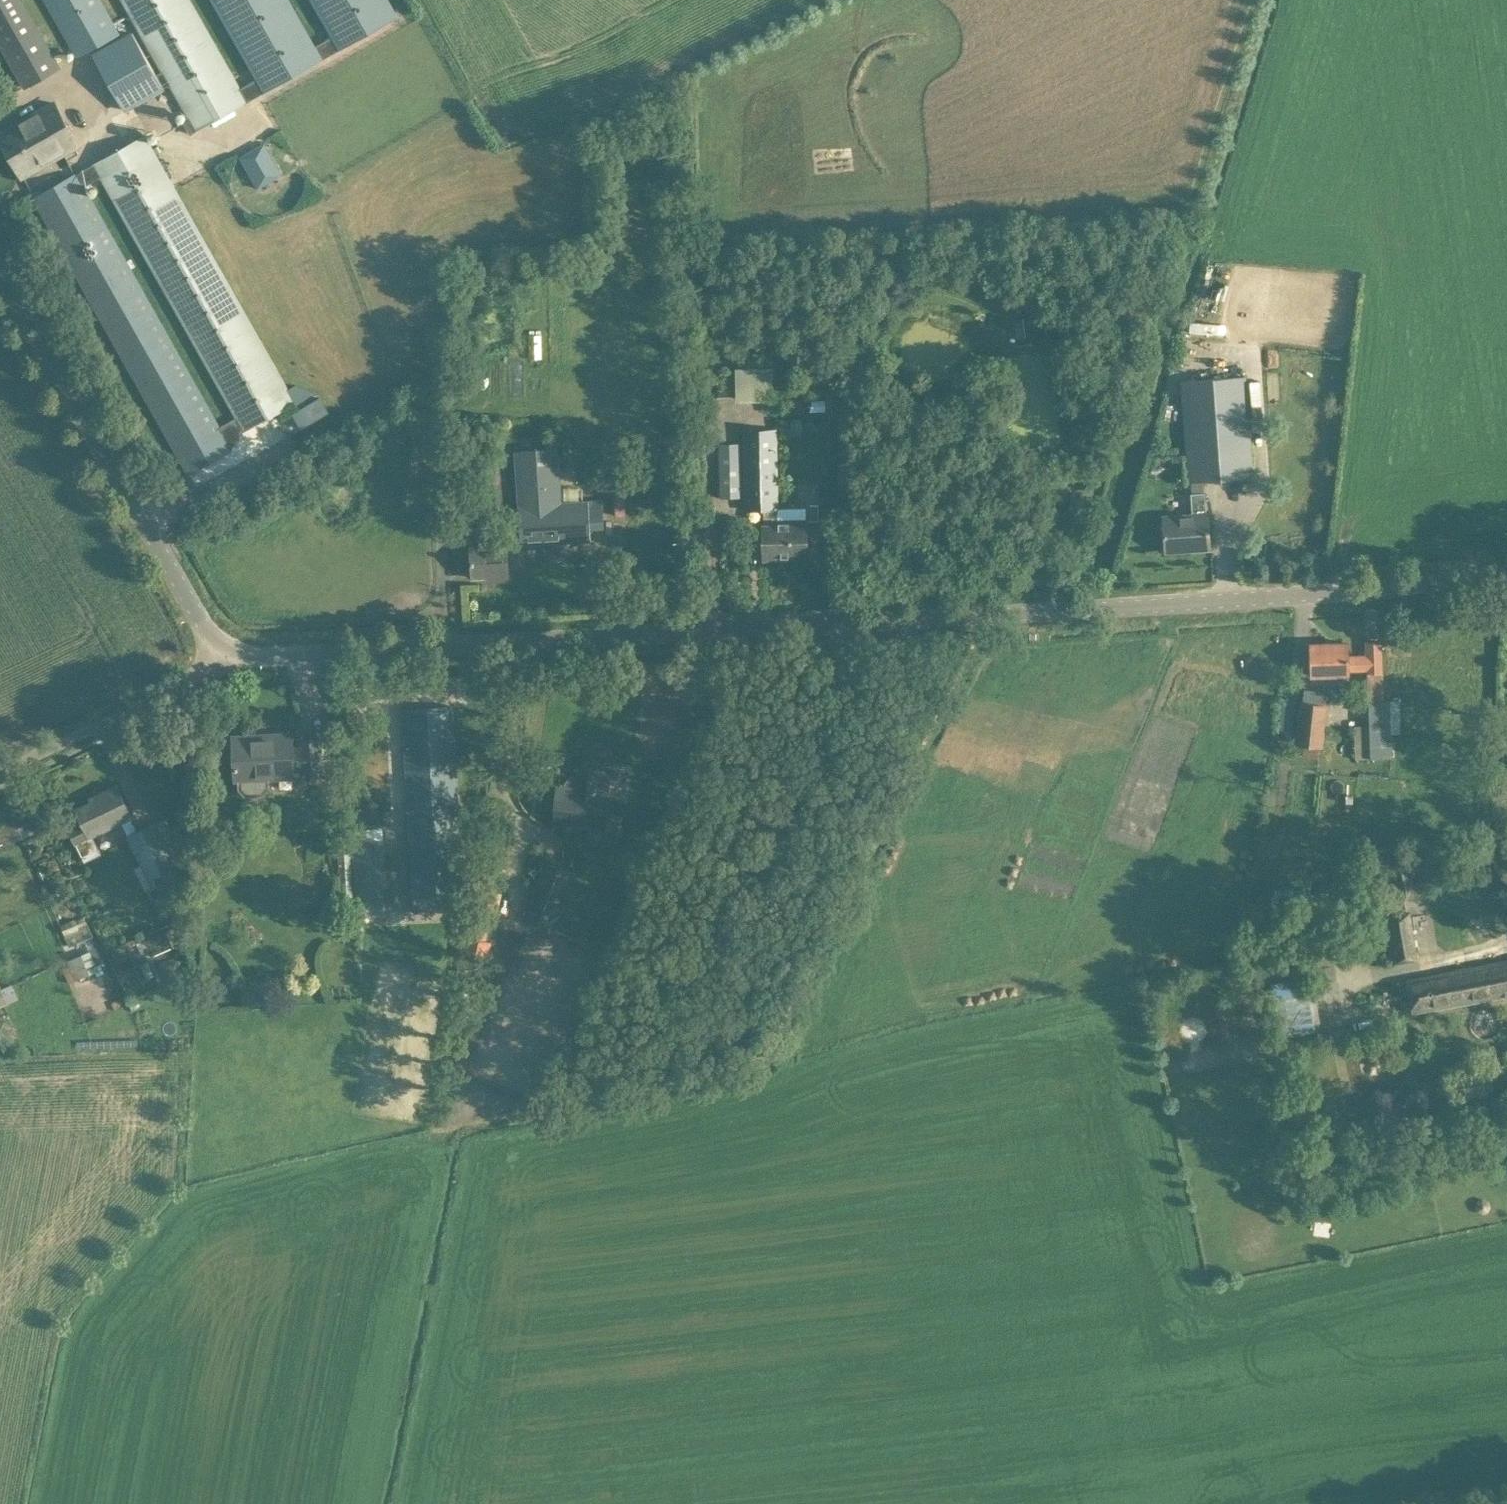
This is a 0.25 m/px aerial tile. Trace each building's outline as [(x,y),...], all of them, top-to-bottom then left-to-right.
[(22,0),(0,0),(0,43),(25,86),(60,67),(22,0)] [(102,0),(44,0),(76,58),(120,31),(102,0)] [(162,71),(170,85),(188,116),(182,120),(190,134),(196,130),(248,100),(241,88),(191,0),(122,0),(162,71)] [(257,79),(241,88),(248,100),(322,58),(315,46),(290,0),(212,0),(257,79)] [(331,36),(315,46),(322,58),(399,17),(389,0),(311,0),(331,36)] [(133,32),(94,55),(107,77),(125,110),(165,88),(170,85),(162,71),(157,74),(146,55),(133,32)] [(54,103),(35,114),(18,123),(20,128),(1,139),(22,177),(78,146),(54,103)] [(93,163),(76,174),(83,187),(100,176),(236,417),(218,427),(231,449),(244,430),(296,401),(287,385),(176,189),(145,133),(93,163)] [(265,143),(240,157),(258,189),(283,175),(265,143)] [(34,198),(28,201),(33,210),(39,207),(189,473),(206,463),(231,449),(218,427),(83,187),(76,174),(51,188),(43,193),(40,187),(31,193),(34,198)] [(738,365),(738,399),(777,399),(777,365),(738,365)] [(1194,379),(1183,380),(1188,461),(1190,481),(1252,476),(1251,457),(1245,374),(1238,375),(1194,379)] [(763,525),(763,539),(764,559),(808,558),(807,524),(805,524),(805,506),(778,507),(776,429),(744,430),(746,510),(764,509),(764,525),(763,525)] [(490,436),(478,437),(479,449),(491,449),(490,436)] [(740,443),(720,443),(721,498),(741,497),(740,443)] [(515,450),(521,544),(591,541),(590,529),(606,528),(604,497),(563,499),(560,447),(515,450)] [(1192,515),(1164,517),(1166,551),(1184,550),(1184,547),(1209,545),(1205,492),(1204,492),(1203,481),(1191,482),(1191,493),(1192,515)] [(616,482),(615,513),(628,513),(629,482),(616,482)] [(470,547),(471,557),(472,577),(494,576),(494,580),(509,579),(507,545),(487,546),(485,527),(469,528),(471,547),(470,547)] [(1347,643),(1311,644),(1311,675),(1348,674),(1348,671),(1367,670),(1367,673),(1368,701),(1383,701),(1382,673),(1381,641),(1366,642),(1366,655),(1348,655),(1347,643)] [(1304,690),(1302,710),(1298,744),(1321,746),(1327,693),(1304,690)] [(1383,701),(1368,701),(1368,727),(1369,758),(1391,757),(1391,736),(1390,701),(1383,701)] [(403,710),(405,730),(416,911),(465,907),(452,707),(403,710)] [(234,743),(235,763),(236,779),(238,779),(238,788),(245,795),(262,794),(269,787),(268,777),(293,776),(293,769),(303,769),(303,775),(321,774),(319,739),(301,740),(302,747),(292,748),(291,734),(264,736),(264,742),(234,743)] [(565,786),(557,785),(553,822),(606,827),(609,795),(610,785),(610,781),(608,777),(606,774),(602,772),(598,771),(599,770),(580,768),(579,775),(575,775),(571,776),(568,779),(566,782),(565,786)] [(81,819),(67,825),(82,856),(84,861),(102,853),(93,835),(123,821),(130,818),(132,817),(132,816),(126,803),(117,785),(99,794),(101,796),(76,808),(81,819)] [(130,835),(128,836),(149,879),(155,876),(164,872),(169,883),(181,877),(176,866),(154,823),(137,832),(130,835)] [(358,902),(361,902),(362,914),(386,913),(383,841),(355,842),(358,902)] [(554,927),(574,871),(543,859),(522,917),(554,927)] [(474,886),(472,899),(477,900),(476,905),(493,908),(494,904),(499,905),(502,892),(474,886)] [(1384,916),(1392,963),(1417,959),(1409,912),(1384,916)] [(465,935),(461,953),(466,954),(489,958),(492,945),(487,944),(488,940),(465,935)] [(72,958),(81,978),(103,969),(94,948),(72,958)] [(1413,1016),(1506,997),(1506,959),(1406,979),(1413,1016)] [(1313,999),(1279,997),(1278,1031),(1312,1032),(1313,999)] [(1265,1011),(1274,1010),(1272,1001),(1264,1002),(1265,1011)] [(1488,1210),(1489,1205),(1487,1200),(1482,1198),(1477,1201),(1475,1206),(1477,1211),(1483,1213),(1488,1210)] [(1329,1237),(1331,1225),(1316,1223),(1315,1235),(1329,1237)]
